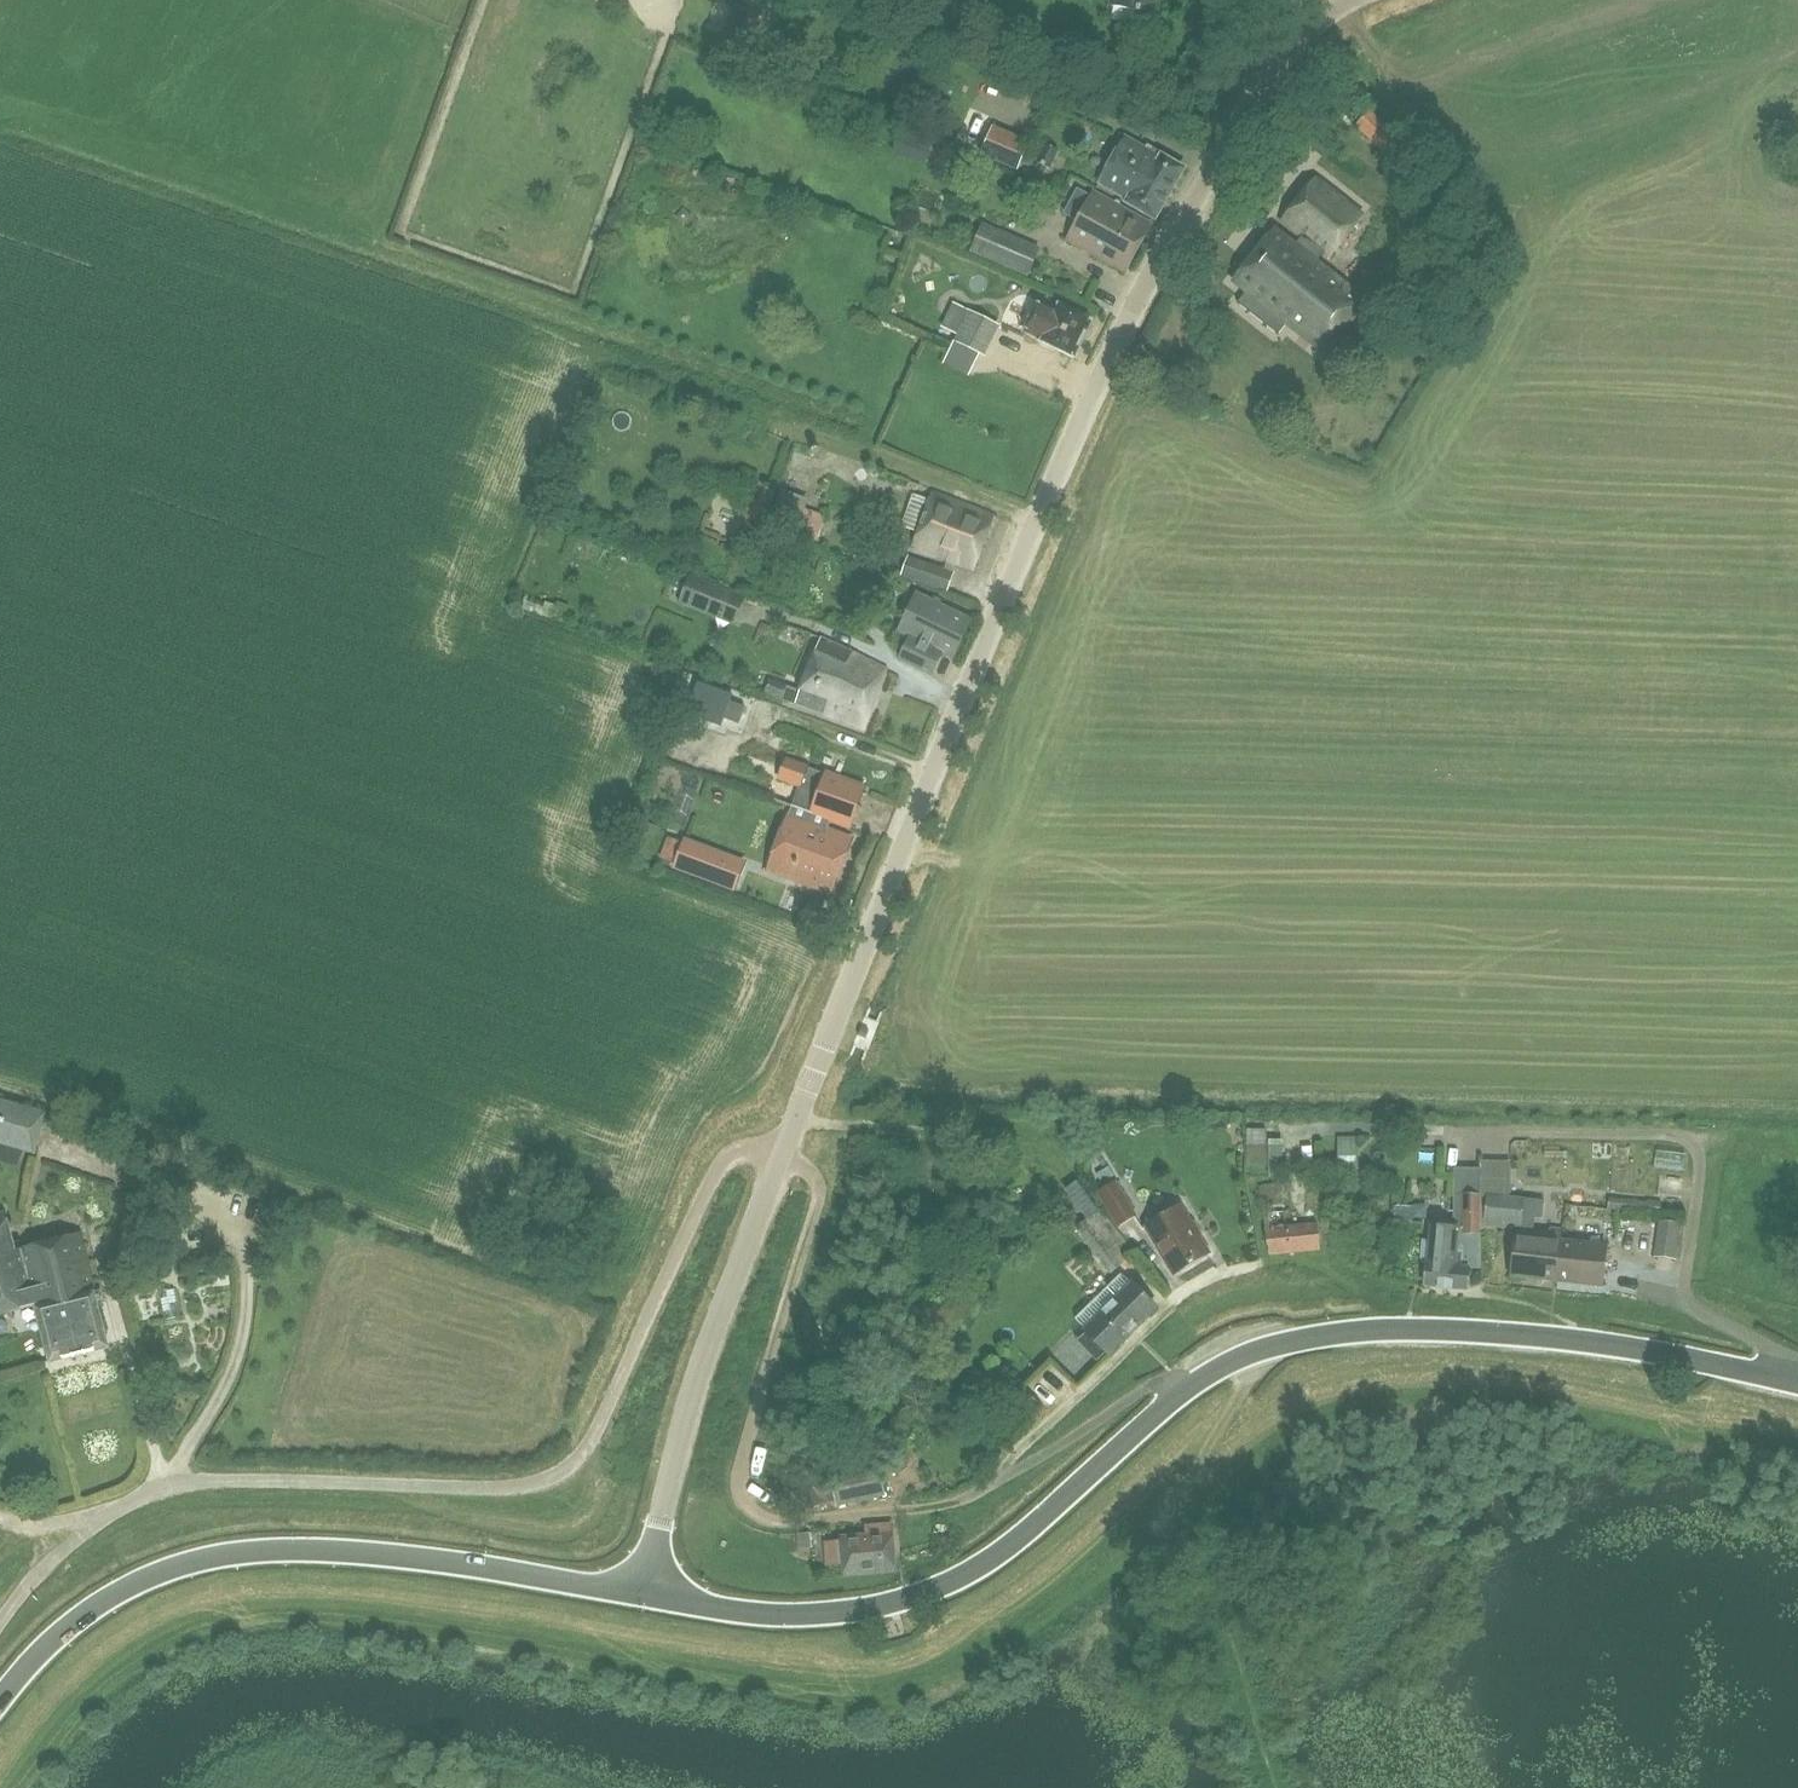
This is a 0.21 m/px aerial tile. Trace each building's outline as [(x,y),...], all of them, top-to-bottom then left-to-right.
[(1112,6),(1152,14),(1155,0),(1113,0),(1112,6)] [(753,46),(765,16),(735,3),(723,34),(753,46)] [(1182,108),(1178,128),(1188,130),(1192,110),(1182,108)] [(1401,140),(1369,109),(1353,125),(1385,157),(1401,140)] [(979,155),(1017,170),(1029,140),(991,125),(979,155)] [(931,145),(899,134),(893,152),(925,163),(931,145)] [(1099,185),(1127,202),(1126,204),(1156,221),(1185,171),(1161,157),(1160,159),(1125,139),(1099,185)] [(1050,168),(1059,148),(1043,141),(1034,161),(1038,163),(1035,169),(1045,173),(1048,167),(1050,168)] [(1312,244),(1328,257),(1362,214),(1314,176),(1281,219),(1312,244)] [(909,197),(929,204),(934,190),(914,183),(909,197)] [(888,211),(891,198),(869,191),(865,204),(888,211)] [(1094,194),(1068,241),(1126,273),(1152,226),(1094,194)] [(969,251),(1028,276),(1040,247),(982,222),(969,251)] [(1338,265),(1328,257),(1312,244),(1304,252),(1273,228),(1233,279),(1325,351),(1366,301),(1332,274),(1338,265)] [(984,357),(1000,325),(948,299),(936,324),(955,333),(952,341),(984,357)] [(1060,307),(1058,312),(1041,303),(1025,335),(1042,344),(1043,343),(1072,358),(1077,348),(1079,349),(1087,335),(1084,333),(1089,322),(1060,307)] [(799,481),(808,460),(797,455),(788,476),(799,481)] [(766,522),(778,488),(755,480),(743,513),(766,522)] [(700,492),(710,514),(729,505),(719,484),(700,492)] [(817,541),(826,516),(802,507),(806,498),(780,489),(769,522),(794,531),(793,533),(817,541)] [(935,495),(915,551),(973,572),(993,516),(935,495)] [(776,542),(777,556),(794,555),(793,541),(776,542)] [(899,577),(946,591),(953,568),(906,554),(899,577)] [(678,603),(734,625),(745,595),(689,574),(678,603)] [(521,609),(552,618),(556,604),(525,595),(521,609)] [(919,595),(899,634),(911,641),(900,663),(931,679),(943,655),(953,660),(972,622),(919,595)] [(823,642),(803,692),(760,675),(755,689),(797,705),(863,733),(889,670),(823,642)] [(730,701),(731,696),(696,683),(685,712),(721,725),(724,717),(739,723),(745,706),(730,701)] [(718,742),(769,761),(777,739),(727,719),(718,742)] [(851,842),(824,831),(829,818),(849,826),(864,788),(827,773),(826,775),(805,767),(806,766),(789,759),(781,779),(802,787),(770,871),(831,894),(851,842)] [(672,869),(712,884),(724,852),(684,837),(672,869)] [(0,1100),(0,1145),(35,1155),(47,1114),(0,1100)] [(1338,1136),(1339,1164),(1359,1163),(1357,1135),(1338,1136)] [(1275,1141),(1261,1142),(1263,1161),(1277,1160),(1275,1141)] [(1480,1224),(1480,1194),(1480,1169),(1455,1169),(1454,1194),(1460,1194),(1459,1228),(1434,1225),(1426,1284),(1468,1290),(1471,1268),(1480,1269),(1480,1224)] [(1285,1205),(1283,1182),(1258,1184),(1260,1207),(1285,1205)] [(1115,1183),(1099,1193),(1119,1226),(1135,1216),(1115,1183)] [(1480,1194),(1480,1224),(1483,1224),(1482,1227),(1504,1229),(1504,1224),(1521,1225),(1524,1198),(1480,1194)] [(1179,1206),(1146,1226),(1175,1274),(1208,1254),(1179,1206)] [(1073,1227),(1110,1273),(1133,1255),(1097,1208),(1073,1227)] [(1264,1212),(1266,1227),(1265,1227),(1270,1253),(1320,1249),(1318,1222),(1286,1225),(1285,1210),(1264,1212)] [(52,1365),(110,1350),(95,1294),(96,1294),(83,1237),(23,1250),(17,1252),(7,1214),(0,1215),(0,1318),(37,1309),(52,1365)] [(1675,1259),(1680,1222),(1659,1219),(1654,1256),(1675,1259)] [(1556,1280),(1561,1228),(1551,1227),(1550,1237),(1515,1234),(1512,1276),(1556,1280)] [(1561,1228),(1556,1280),(1602,1284),(1605,1242),(1561,1238),(1562,1228),(1561,1228)] [(1131,1286),(1084,1332),(1106,1355),(1153,1309),(1131,1286)] [(1051,1350),(1068,1367),(1086,1349),(1068,1332),(1051,1350)] [(1047,1364),(1037,1372),(1053,1393),(1063,1385),(1047,1364)] [(879,1468),(831,1479),(831,1476),(805,1482),(810,1506),(836,1500),(837,1503),(884,1492),(879,1468)] [(863,1525),(864,1537),(824,1541),(826,1566),(844,1564),(844,1576),(895,1573),(892,1523),(863,1525)]
